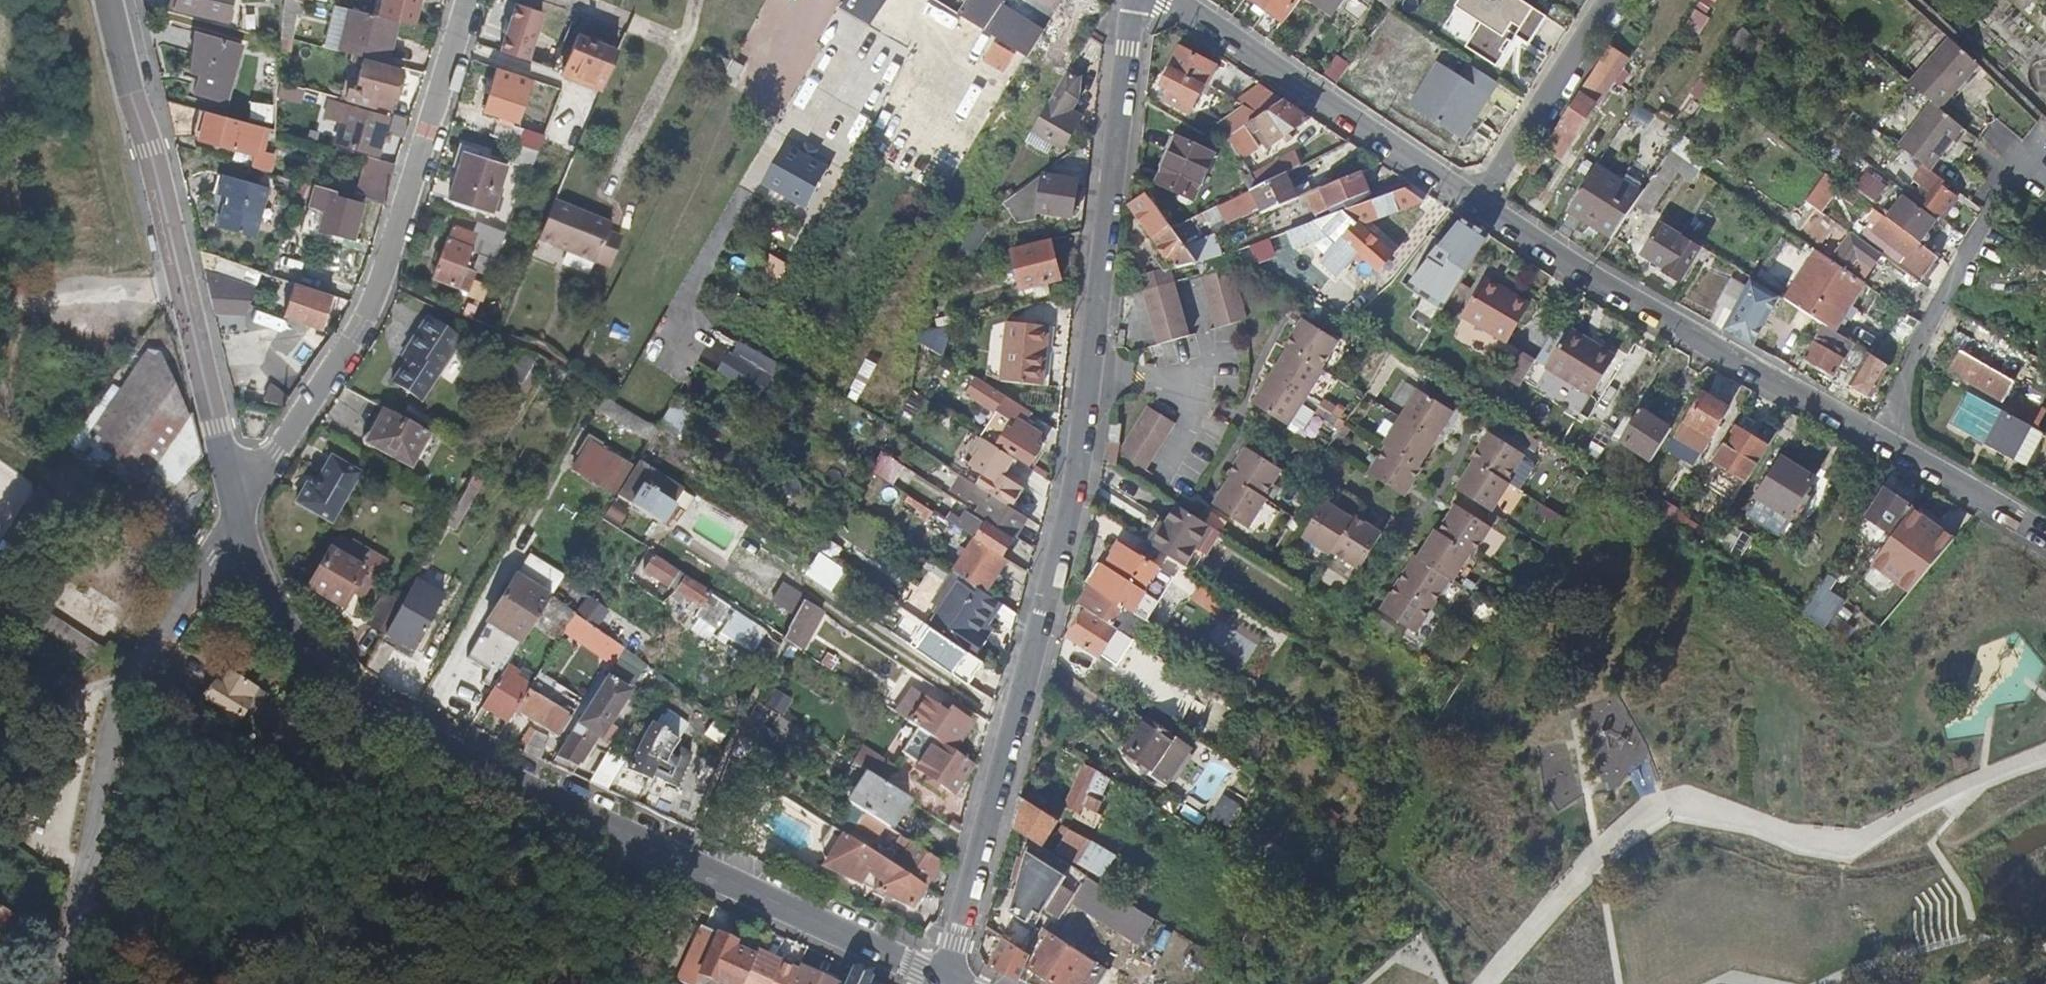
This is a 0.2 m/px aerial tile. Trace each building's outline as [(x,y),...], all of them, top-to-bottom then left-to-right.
[(175,8),(228,21),(233,2),(227,0),(177,0),(175,8)] [(299,0),(276,0),(276,9),(291,13),(296,14),(299,0)] [(378,17),(394,21),(417,25),(423,0),(383,0),(378,17)] [(964,5),(956,0),(932,0),(957,15),(964,5)] [(984,31),(1001,5),(1003,2),(1001,0),(967,0),(964,5),(957,15),(984,31)] [(1058,0),(1043,0),(1034,13),(1044,20),(1058,0)] [(1266,10),(1273,0),(1252,0),(1266,10)] [(1284,22),(1300,0),(1273,0),(1266,10),(1284,22)] [(1333,15),(1343,0),(1312,0),(1333,15)] [(1390,9),(1397,0),(1382,0),(1381,1),(1390,9)] [(1459,6),(1484,24),(1470,48),(1499,66),(1513,41),(1504,36),(1516,25),(1523,28),(1518,35),(1532,44),(1550,17),(1525,0),(1463,0),(1459,6)] [(1687,26),(1701,33),(1717,0),(1699,0),(1687,26)] [(547,13),(516,4),(502,52),(532,61),(547,13)] [(1043,32),(1001,5),(984,31),(1027,57),(1043,32)] [(275,37),(289,40),(291,13),(276,9),(275,37)] [(849,112),(824,97),(855,44),(866,50),(846,84),(857,90),(889,36),(842,9),(777,121),(827,149),(849,112)] [(385,64),(394,21),(378,17),(346,10),(336,52),(385,64)] [(239,47),(199,35),(190,72),(199,74),(194,94),(225,102),(239,47)] [(560,74),(599,92),(615,53),(576,36),(560,74)] [(1947,112),(1985,70),(1952,39),(1912,83),(1935,102),(1947,112)] [(1613,42),(1603,59),(1580,93),(1597,104),(1630,53),(1613,42)] [(985,60),(1003,71),(1012,55),(994,44),(985,60)] [(1175,47),(1164,63),(1204,84),(1207,86),(1217,70),(1175,47)] [(712,67),(717,56),(706,51),(702,49),(698,59),(712,67)] [(343,100),(388,114),(399,70),(360,61),(352,92),(346,90),(343,100)] [(1441,61),(1412,103),(1463,139),(1501,84),(1468,61),(1459,73),(1441,61)] [(1204,84),(1164,63),(1164,64),(1170,68),(1156,95),(1189,113),(1204,84)] [(244,122),(259,126),(263,109),(245,105),(254,73),(237,68),(225,113),(233,116),(233,119),(244,122)] [(526,89),(494,77),(482,115),(510,125),(512,118),(517,120),(526,89)] [(1235,101),(1260,114),(1282,99),(1260,82),(1235,101)] [(1072,83),(1058,107),(1061,109),(1060,111),(1052,107),(1037,133),(1062,147),(1077,122),(1074,119),(1080,109),(1082,89),(1072,83)] [(1580,93),(1555,131),(1572,142),(1597,104),(1580,93)] [(1253,119),(1228,137),(1241,159),(1268,141),(1271,145),(1310,120),(1283,100),(1253,120),(1253,119)] [(257,148),(263,127),(259,126),(244,122),(241,128),(197,116),(196,109),(164,101),(172,138),(191,137),(254,155),(250,169),(271,174),(275,158),(264,154),(265,149),(257,148)] [(862,102),(850,126),(861,132),(873,107),(862,102)] [(1932,171),(1969,131),(1947,112),(1935,102),(1896,143),(1932,171)] [(378,152),(379,144),(387,118),(362,110),(356,113),(348,144),(378,152)] [(524,119),(516,142),(539,150),(547,126),(524,119)] [(1195,198),(1216,153),(1210,150),(1178,136),(1162,172),(1158,181),(1195,198)] [(488,158),(491,150),(462,140),(459,148),(488,158)] [(397,163),(400,150),(379,144),(378,152),(376,157),(397,163)] [(763,182),(805,207),(828,169),(786,144),(763,182)] [(500,165),(461,152),(448,200),(486,213),(500,165)] [(1286,172),(1301,165),(1292,152),(1251,176),(1258,187),(1286,172)] [(1700,171),(1673,152),(1644,195),(1637,205),(1649,213),(1678,170),(1693,180),(1700,171)] [(384,205),(397,163),(376,157),(366,155),(355,197),(384,205)] [(1568,211),(1613,239),(1637,205),(1644,195),(1597,165),(1568,211)] [(1942,186),(1946,182),(1932,171),(1924,183),(1927,185),(1916,200),(1942,220),(1959,199),(1942,186)] [(1249,191),(1221,205),(1227,221),(1259,205),(1263,212),(1298,197),(1286,172),(1258,187),(1249,191)] [(1853,188),(1876,205),(1888,188),(1866,172),(1853,188)] [(1330,188),(1328,185),(1301,197),(1306,207),(1313,204),(1317,215),(1370,193),(1363,174),(1330,188)] [(265,189),(217,175),(212,193),(226,197),(218,228),(253,238),(265,189)] [(1805,203),(1822,214),(1841,186),(1825,175),(1805,203)] [(1073,218),(1078,180),(1042,176),(1037,214),(1073,218)] [(1258,187),(1251,176),(1243,181),(1249,191),(1258,187)] [(338,198),(338,193),(316,187),(311,208),(319,212),(315,229),(349,240),(360,205),(354,203),(355,200),(351,199),(350,202),(338,198)] [(1417,198),(1405,189),(1302,227),(1306,240),(1333,230),(1343,240),(1323,263),(1335,274),(1356,250),(1379,270),(1391,255),(1354,222),(1417,198)] [(1135,202),(1131,204),(1134,209),(1177,267),(1198,262),(1186,246),(1174,229),(1148,194),(1135,202)] [(1887,218),(1920,243),(1937,221),(1905,195),(1887,218)] [(557,199),(541,237),(597,260),(610,228),(612,222),(557,199)] [(1873,208),(1863,200),(1848,220),(1858,228),(1862,223),(1873,208)] [(1928,273),(1940,258),(1920,243),(1887,218),(1873,208),(1862,223),(1928,273)] [(1666,214),(1662,221),(1682,233),(1686,227),(1666,214)] [(1820,244),(1833,228),(1817,215),(1804,231),(1820,244)] [(1194,219),(1174,229),(1186,246),(1205,238),(1194,219)] [(1454,219),(1411,287),(1445,308),(1488,240),(1454,219)] [(1682,233),(1662,221),(1642,254),(1663,267),(1661,270),(1680,281),(1700,248),(1681,236),(1682,233)] [(471,250),(494,257),(502,235),(473,223),(468,233),(447,227),(434,283),(469,293),(473,273),(465,271),(471,250)] [(1924,279),(1928,273),(1862,223),(1858,228),(1924,279)] [(624,234),(610,228),(597,260),(611,264),(624,234)] [(1866,277),(1883,254),(1852,232),(1836,254),(1866,277)] [(298,260),(306,240),(287,233),(279,253),(298,260)] [(1275,237),(1251,246),(1258,264),(1282,256),(1275,237)] [(1062,279),(1051,241),(1013,251),(1023,289),(1062,279)] [(200,257),(252,278),(258,263),(215,246),(211,257),(199,252),(200,257)] [(1845,301),(1851,305),(1865,284),(1817,251),(1786,299),(1824,323),(1828,326),(1845,301)] [(767,256),(764,272),(780,276),(784,261),(767,256)] [(205,277),(245,294),(252,278),(200,257),(205,277)] [(280,283),(284,273),(271,268),(268,277),(280,283)] [(1202,277),(1218,330),(1246,321),(1231,269),(1202,277)] [(1181,279),(1185,315),(1204,313),(1200,276),(1181,279)] [(205,277),(210,298),(240,309),(245,294),(205,277)] [(318,327),(331,293),(295,278),(282,311),(318,327)] [(1500,296),(1503,290),(1485,279),(1481,285),(1500,296)] [(1717,304),(1732,312),(1744,288),(1730,280),(1717,304)] [(1174,285),(1144,294),(1159,347),(1190,338),(1174,285)] [(1527,305),(1503,290),(1500,296),(1481,285),(1462,317),(1504,343),(1527,305)] [(1755,346),(1782,301),(1755,285),(1728,330),(1755,346)] [(1828,326),(1834,330),(1851,305),(1845,301),(1828,326)] [(1339,342),(1304,320),(1286,348),(1290,350),(1322,371),(1339,342)] [(460,344),(427,321),(405,352),(411,356),(393,384),(420,402),(460,344)] [(1043,386),(1050,326),(1008,322),(1001,381),(1043,386)] [(1890,366),(1844,336),(1836,349),(1826,343),(1834,330),(1828,326),(1824,323),(1813,343),(1804,359),(1835,376),(1839,369),(1848,374),(1859,356),(1864,359),(1849,383),(1870,396),(1890,366)] [(949,349),(947,330),(919,332),(920,352),(949,349)] [(1568,330),(1566,334),(1594,351),(1596,347),(1568,330)] [(1594,351),(1566,334),(1545,368),(1590,396),(1613,358),(1596,347),(1594,351)] [(724,378),(762,402),(784,366),(745,345),(724,378)] [(1322,371),(1290,350),(1273,377),(1308,400),(1324,373),(1322,371)] [(137,491),(149,474),(191,415),(178,360),(164,351),(149,351),(119,393),(107,387),(83,422),(93,429),(79,450),(137,491)] [(1960,352),(1949,370),(2003,401),(2014,382),(1960,352)] [(1534,361),(1520,353),(1505,378),(1519,387),(1534,361)] [(2041,363),(2035,373),(2045,379),(2045,366),(2041,363)] [(794,372),(784,366),(762,402),(772,408),(794,372)] [(2035,373),(2031,379),(2045,389),(2045,379),(2035,373)] [(1308,400),(1273,377),(1255,406),(1290,429),(1308,400)] [(998,448),(1001,444),(1032,464),(1041,448),(1034,444),(1040,434),(1021,422),(1027,410),(978,379),(968,394),(997,412),(982,438),(998,448)] [(262,403),(278,406),(282,389),(266,385),(262,403)] [(1437,441),(1455,413),(1419,390),(1402,419),(1437,441)] [(1712,434),(1728,407),(1703,393),(1688,420),(1712,434)] [(608,394),(601,405),(650,439),(655,432),(658,428),(611,396),(608,394)] [(2026,469),(2045,436),(2037,431),(2013,418),(1970,395),(1953,427),(1986,445),(1985,446),(2026,469)] [(658,428),(655,432),(673,444),(696,408),(678,396),(658,428)] [(1325,399),(1314,420),(1339,434),(1351,413),(1325,399)] [(1121,454),(1147,470),(1176,424),(1150,407),(1121,454)] [(1626,414),(1611,437),(1651,460),(1670,428),(1638,408),(1632,417),(1626,414)] [(2013,418),(2037,431),(2040,425),(2036,422),(2038,418),(2020,408),(2013,418)] [(408,470),(429,434),(419,429),(382,409),(364,445),(408,470)] [(176,482),(201,457),(191,415),(149,474),(176,482)] [(1420,468),(1437,441),(1402,419),(1385,446),(1387,448),(1420,468)] [(1112,425),(1110,443),(1120,443),(1122,425),(1112,425)] [(1735,425),(1713,461),(1746,480),(1768,444),(1735,425)] [(1524,457),(1490,435),(1473,463),(1474,465),(1508,485),(1524,457)] [(998,448),(982,438),(966,462),(988,475),(980,487),(1012,508),(1023,490),(1003,477),(1014,458),(998,448)] [(572,469),(614,495),(630,469),(588,443),(572,469)] [(1229,475),(1232,477),(1264,497),(1282,470),(1247,447),(1229,475)] [(1422,470),(1420,468),(1387,448),(1370,475),(1404,497),(1422,470)] [(902,465),(883,453),(875,470),(873,474),(890,485),(902,465)] [(1781,456),(1756,496),(1789,517),(1814,477),(1781,456)] [(333,524),(361,474),(332,458),(318,482),(315,483),(313,486),(313,489),(306,486),(297,503),(333,524)] [(637,461),(614,497),(662,526),(684,490),(637,461)] [(1508,485),(1474,465),(1456,493),(1463,497),(1491,515),(1509,486),(1508,485)] [(1012,508),(980,487),(960,475),(950,491),(969,503),(971,501),(980,506),(976,512),(983,517),(1016,538),(1028,518),(1012,508)] [(1232,477),(1214,504),(1249,526),(1267,499),(1264,497),(1232,477)] [(1868,519),(1893,535),(1911,507),(1886,491),(1868,519)] [(935,513),(908,496),(903,505),(930,522),(935,513)] [(1670,521),(1678,511),(1663,498),(1655,508),(1670,521)] [(627,509),(613,499),(600,520),(615,529),(627,509)] [(1301,538),(1329,555),(1331,552),(1352,518),(1325,501),(1301,538)] [(1759,526),(1731,505),(1708,541),(1739,560),(1759,526)] [(1457,506),(1439,534),(1469,552),(1475,556),(1492,527),(1457,506)] [(1166,555),(1185,568),(1197,550),(1199,551),(1214,529),(1202,521),(1179,507),(1166,527),(1163,525),(1150,545),(1166,555)] [(947,521),(976,539),(1004,558),(1014,541),(967,512),(962,520),(951,514),(947,521)] [(1331,552),(1358,569),(1380,534),(1353,517),(1352,518),(1331,552)] [(1884,558),(1918,584),(1940,557),(1932,550),(1934,547),(1903,523),(1888,544),(1892,548),(1884,558)] [(1439,534),(1434,530),(1417,558),(1449,578),(1452,580),(1469,552),(1439,534)] [(964,558),(954,572),(955,573),(987,594),(1009,561),(1004,558),(976,539),(968,552),(963,549),(959,555),(964,558)] [(332,544),(379,572),(384,561),(351,543),(348,547),(335,540),(332,544)] [(370,589),(379,572),(332,544),(310,587),(342,606),(344,601),(354,608),(366,587),(370,589)] [(1081,605),(1089,610),(1116,628),(1120,620),(1116,617),(1123,608),(1130,612),(1157,568),(1120,545),(1081,605)] [(1397,582),(1432,604),(1449,578),(1417,558),(1414,556),(1397,582)] [(674,591),(682,578),(653,559),(645,572),(674,591)] [(944,607),(930,627),(972,655),(976,658),(989,639),(979,633),(1000,602),(987,594),(955,573),(936,602),(944,607)] [(486,624),(520,645),(536,621),(550,599),(516,577),(486,624)] [(674,591),(702,609),(697,617),(715,629),(720,621),(729,608),(682,578),(674,591)] [(1190,597),(1218,614),(1229,596),(1202,579),(1190,597)] [(769,603),(788,614),(800,593),(781,582),(769,603)] [(1414,633),(1432,604),(1397,582),(1379,610),(1414,633)] [(1823,587),(1804,611),(1826,627),(1844,603),(1823,587)] [(597,627),(608,610),(586,596),(575,613),(597,627)] [(412,650),(433,612),(408,599),(389,635),(412,650)] [(575,616),(550,599),(536,621),(560,639),(565,632),(575,616)] [(798,600),(789,628),(800,635),(812,609),(798,600)] [(1116,628),(1133,639),(1138,642),(1149,624),(1130,612),(1123,608),(1116,617),(1120,620),(1116,628)] [(1118,662),(1133,639),(1116,628),(1089,610),(1071,637),(1101,657),(1104,652),(1118,662)] [(575,616),(565,632),(613,666),(624,651),(575,616)] [(820,616),(805,631),(816,642),(831,626),(820,616)] [(707,640),(715,629),(697,617),(689,627),(707,640)] [(1827,631),(1844,644),(1855,631),(1837,617),(1827,631)] [(930,627),(915,647),(958,676),(972,655),(930,627)] [(789,628),(785,640),(787,641),(795,646),(800,635),(789,628)] [(506,667),(481,707),(507,723),(515,710),(528,690),(529,688),(516,680),(519,675),(506,667)] [(257,689),(225,671),(219,683),(212,679),(199,703),(238,724),(257,689)] [(609,681),(605,679),(551,765),(572,775),(597,736),(600,738),(610,722),(621,714),(625,700),(628,694),(614,685),(615,683),(610,679),(609,681)] [(528,690),(515,710),(558,737),(571,716),(528,690)] [(780,714),(789,698),(773,690),(765,706),(780,714)] [(909,723),(931,738),(950,750),(969,721),(951,709),(948,714),(925,699),(909,723)] [(1126,731),(1136,738),(1147,721),(1136,715),(1126,731)] [(1151,768),(1155,771),(1177,738),(1148,719),(1147,721),(1136,738),(1131,745),(1127,752),(1151,768)] [(1605,783),(1645,768),(1629,723),(1589,738),(1605,783)] [(660,777),(669,757),(678,743),(663,732),(661,734),(651,727),(644,738),(628,771),(649,780),(652,773),(660,777)] [(535,733),(523,752),(539,759),(547,739),(535,733)] [(953,795),(973,766),(950,750),(931,738),(928,743),(932,746),(916,770),(953,795)] [(1177,738),(1155,771),(1151,768),(1148,773),(1162,782),(1168,781),(1190,747),(1177,738)] [(1535,754),(1551,808),(1581,799),(1565,745),(1535,754)] [(864,771),(884,784),(895,767),(863,746),(852,763),(864,771)] [(608,790),(620,764),(602,756),(590,782),(608,790)] [(678,763),(669,757),(660,777),(670,781),(678,763)] [(1104,792),(1110,777),(1088,762),(1068,807),(1082,813),(1084,808),(1091,812),(1098,815),(1108,793),(1104,792)] [(887,828),(906,798),(884,784),(864,771),(845,801),(849,803),(868,815),(885,827),(887,828)] [(1061,823),(1022,798),(1013,828),(1043,847),(1061,823)] [(1089,817),(1091,812),(1084,808),(1082,813),(1089,817)] [(885,827),(868,815),(861,825),(878,837),(885,827)] [(877,856),(834,828),(824,844),(824,847),(824,850),(825,852),(826,855),(827,857),(828,859),(829,861),(830,864),(832,866),(834,867),(835,869),(838,871),(840,872),(843,873),(845,874),(848,875),(852,876),(856,876),(861,876),(862,876),(871,873),(880,878),(889,864),(877,856)] [(1101,876),(1113,855),(1071,830),(1059,850),(1101,876)] [(924,887),(940,862),(913,845),(896,869),(924,887)] [(1035,863),(1020,921),(1032,934),(1040,919),(1051,924),(1075,891),(1035,863)] [(889,864),(880,878),(873,889),(872,890),(911,908),(924,887),(896,869),(889,864)] [(0,912),(0,943),(12,918),(0,912)] [(699,973),(723,983),(741,983),(752,959),(732,950),(735,943),(704,929),(678,983),(694,983),(699,973)] [(1109,970),(1053,934),(1031,969),(1055,983),(1082,983),(1100,983),(1109,970)] [(992,967),(1022,981),(1032,955),(999,935),(997,940),(1003,943),(992,967)] [(777,963),(756,953),(752,959),(741,983),(767,983),(777,963)] [(767,983),(791,983),(797,972),(777,963),(767,983)] [(800,967),(792,983),(837,983),(800,967)] [(850,969),(843,983),(866,983),(869,978),(850,969)]
